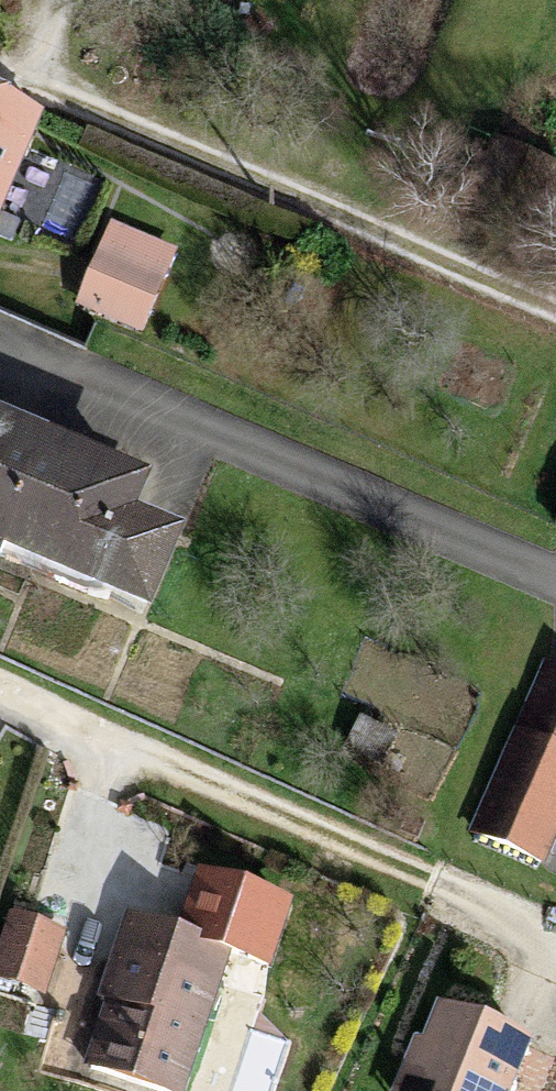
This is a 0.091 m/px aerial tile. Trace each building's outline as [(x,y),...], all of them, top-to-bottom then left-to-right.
[(37,114),(0,98),(0,200),(37,114)] [(527,244),(555,178),(555,167),(496,141),(464,217),(527,244)] [(81,302),(139,326),(160,275),(103,250),(81,302)] [(145,603),(170,546),(122,524),(136,492),(0,434),(0,541),(145,603)] [(550,666),(476,832),(540,861),(555,825),(555,669),(550,666)] [(351,746),(381,761),(392,740),(362,724),(351,746)] [(128,917),(117,951),(127,955),(112,1001),(90,1067),(163,1090),(179,1090),(226,949),(128,917)] [(14,920),(0,965),(0,975),(41,990),(58,935),(14,920)] [(102,998),(112,1001),(127,955),(117,951),(102,998)] [(408,1090),(509,1090),(528,1045),(442,1009),(427,1045),(408,1090)] [(427,1045),(418,1040),(396,1090),(408,1090),(427,1045)]
